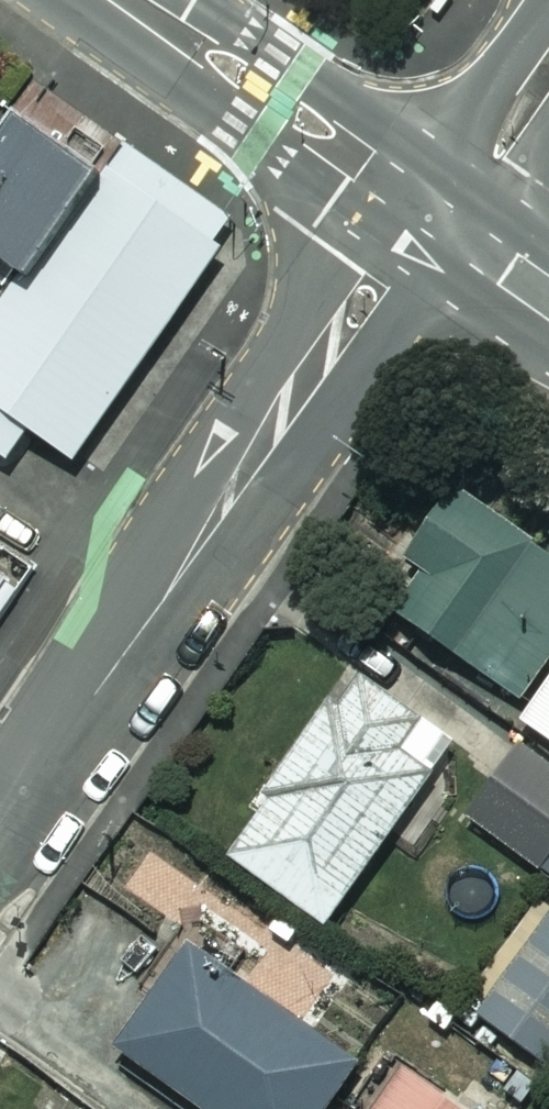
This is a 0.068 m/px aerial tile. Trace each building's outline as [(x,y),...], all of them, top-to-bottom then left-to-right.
[(16,284),(0,306),(0,462),(3,464),(26,433),(68,463),(236,228),(124,149),(97,187),(3,120),(0,124),(0,273),(16,284)] [(444,488),(390,566),(411,580),(388,614),(520,705),(548,663),(548,560),(444,488)] [(337,710),(325,702),(256,803),(264,808),(227,861),(324,927),(449,744),(357,681),(337,710)] [(520,725),(548,744),(548,682),(520,725)] [(516,748),(463,822),(535,873),(548,854),(548,772),(516,748)] [(477,1016),(545,1068),(548,1063),(548,921),(477,1016)] [(185,948),(113,1051),(196,1108),(320,1108),(352,1064),(185,948)] [(395,1064),(364,1108),(457,1108),(395,1064)]
